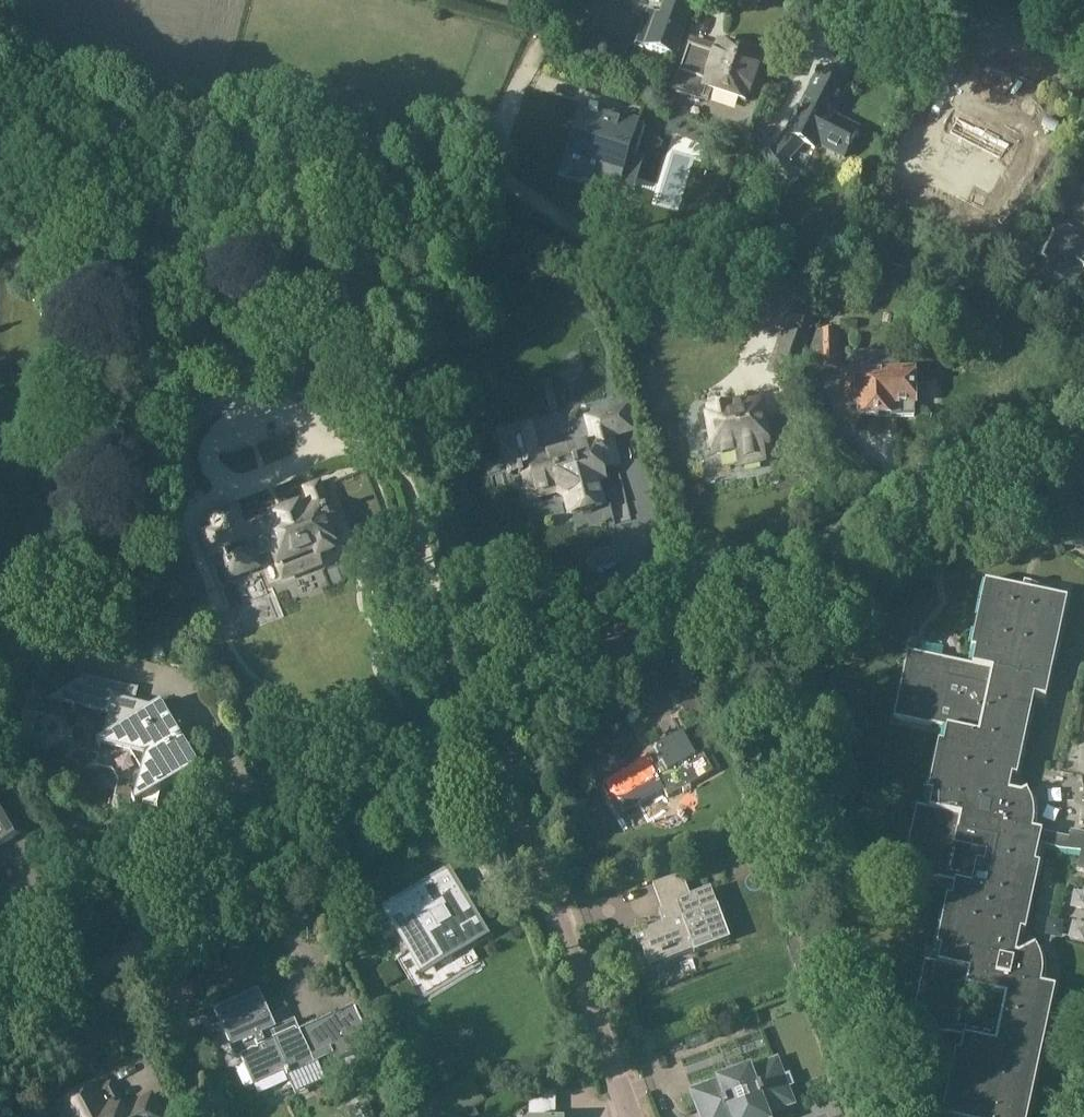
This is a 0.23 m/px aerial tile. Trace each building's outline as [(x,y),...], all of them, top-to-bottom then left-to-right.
[(656,12),(643,46),(677,58),(696,3),(687,0),(664,0),(660,13),(656,12)] [(703,97),(706,87),(746,100),(761,57),(719,43),(716,54),(689,44),(680,71),(689,74),(683,90),(703,97)] [(803,146),(816,153),(819,148),(844,161),(861,128),(835,115),(850,87),(819,72),(786,137),(777,148),(775,145),(759,158),(786,192),(802,179),(789,162),(803,146)] [(658,106),(676,115),(679,107),(676,100),(663,94),(658,106)] [(599,112),(582,107),(568,156),(603,167),(598,183),(617,188),(637,121),(618,115),(616,121),(598,116),(599,112)] [(665,132),(677,137),(685,120),(673,115),(665,132)] [(946,128),(933,161),(960,173),(964,163),(976,168),(993,135),(966,123),(960,136),(946,128)] [(1069,283),(1083,269),(1083,270),(1083,242),(1073,237),(1076,231),(1048,216),(1017,275),(1031,283),(1032,281),(1067,298),(1074,285),(1069,283)] [(735,259),(723,255),(718,268),(731,272),(735,259)] [(809,312),(786,303),(777,327),(801,335),(809,312)] [(839,369),(838,330),(819,329),(821,370),(839,369)] [(785,332),(781,343),(806,352),(810,341),(808,340),(786,332),(785,332)] [(914,373),(890,374),(890,366),(876,366),(876,374),(845,375),(846,395),(859,394),(859,417),(892,416),(892,419),(915,418),(914,373)] [(317,393),(340,394),(342,379),(317,377),(317,393)] [(706,416),(697,417),(701,434),(707,433),(711,455),(712,455),(713,459),(735,455),(738,470),(767,464),(764,450),(770,449),(761,401),(706,411),(706,416)] [(615,440),(636,434),(629,405),(583,417),(589,440),(541,453),(532,421),(496,431),(508,477),(518,474),(520,480),(521,480),(528,504),(556,496),(563,500),(567,517),(607,507),(601,485),(608,483),(605,470),(613,468),(614,469),(621,467),(615,440)] [(210,518),(226,555),(251,545),(249,542),(266,535),(269,542),(263,544),(268,556),(274,553),(279,566),(282,565),(289,580),(321,568),(317,558),(331,551),(329,545),(334,543),(326,523),(333,520),(318,485),(307,490),(311,501),(244,529),(235,508),(210,518)] [(194,562),(188,548),(179,552),(184,566),(194,562)] [(929,809),(917,806),(902,873),(940,881),(940,880),(955,883),(952,898),(947,897),(936,947),(941,948),(938,963),(925,960),(911,1028),(949,1036),(949,1035),(964,1038),(961,1053),(956,1052),(942,1116),(1028,1116),(1056,988),(1041,985),(1042,981),(1045,982),(1046,973),(1046,968),(1045,962),(1043,956),(1041,950),(1038,952),(1036,948),(1035,946),(1019,955),(1016,954),(1021,932),(1026,933),(1040,867),(1035,865),(1039,845),(1041,846),(1080,855),(1077,872),(1083,873),(1083,834),(1072,832),(1070,839),(1043,834),(1043,833),(1032,831),(1033,827),(1037,828),(1038,820),(1038,814),(1037,807),(1035,801),(1032,796),(1029,797),(1027,793),(1028,793),(1027,792),(1021,795),(1009,792),(1012,777),(1017,778),(1034,697),(1046,699),(1067,600),(985,582),(971,648),(976,649),(973,665),(908,651),(894,718),(932,726),(932,725),(947,728),(944,744),(939,743),(928,792),(933,793),(929,809)] [(46,701),(108,716),(102,740),(96,743),(100,749),(96,767),(113,771),(119,780),(114,798),(131,801),(135,807),(141,804),(157,808),(161,791),(173,785),(189,789),(193,772),(199,769),(186,747),(187,739),(180,737),(179,736),(180,729),(174,728),(160,705),(156,708),(135,703),(139,690),(85,677),(46,701)] [(642,762),(604,784),(611,795),(613,794),(625,814),(664,792),(668,799),(714,773),(703,753),(696,756),(683,733),(653,750),(654,752),(641,760),(642,762)] [(23,833),(22,831),(18,834),(0,803),(0,846),(23,833)] [(718,907),(717,907),(711,890),(690,897),(682,874),(653,885),(667,922),(634,934),(640,949),(642,948),(649,968),(694,952),(694,954),(730,941),(718,907)] [(448,875),(388,911),(424,971),(484,935),(448,875)] [(215,1012),(237,1060),(241,1058),(254,1088),(285,1074),(291,1087),(281,1092),(283,1097),(297,1090),(293,1082),(317,1070),(310,1054),(322,1048),(326,1056),(331,1053),(335,1062),(370,1046),(362,1030),(365,1028),(355,1006),(300,1032),(295,1022),(276,1030),(258,992),(215,1012)] [(767,1114),(785,1107),(777,1083),(783,1081),(776,1064),(749,1074),(749,1073),(721,1083),(722,1084),(694,1094),(703,1116),(768,1116),(767,1114)] [(418,1116),(476,1116),(463,1090),(443,1101),(431,1079),(416,1086),(428,1109),(417,1114),(418,1116)] [(152,1099),(124,1115),(112,1094),(103,1098),(99,1091),(84,1099),(82,1097),(59,1109),(64,1116),(161,1116),(152,1099)] [(529,1100),(528,1108),(556,1107),(556,1091),(529,1100)] [(367,1102),(347,1112),(349,1116),(374,1116),(367,1102)]
